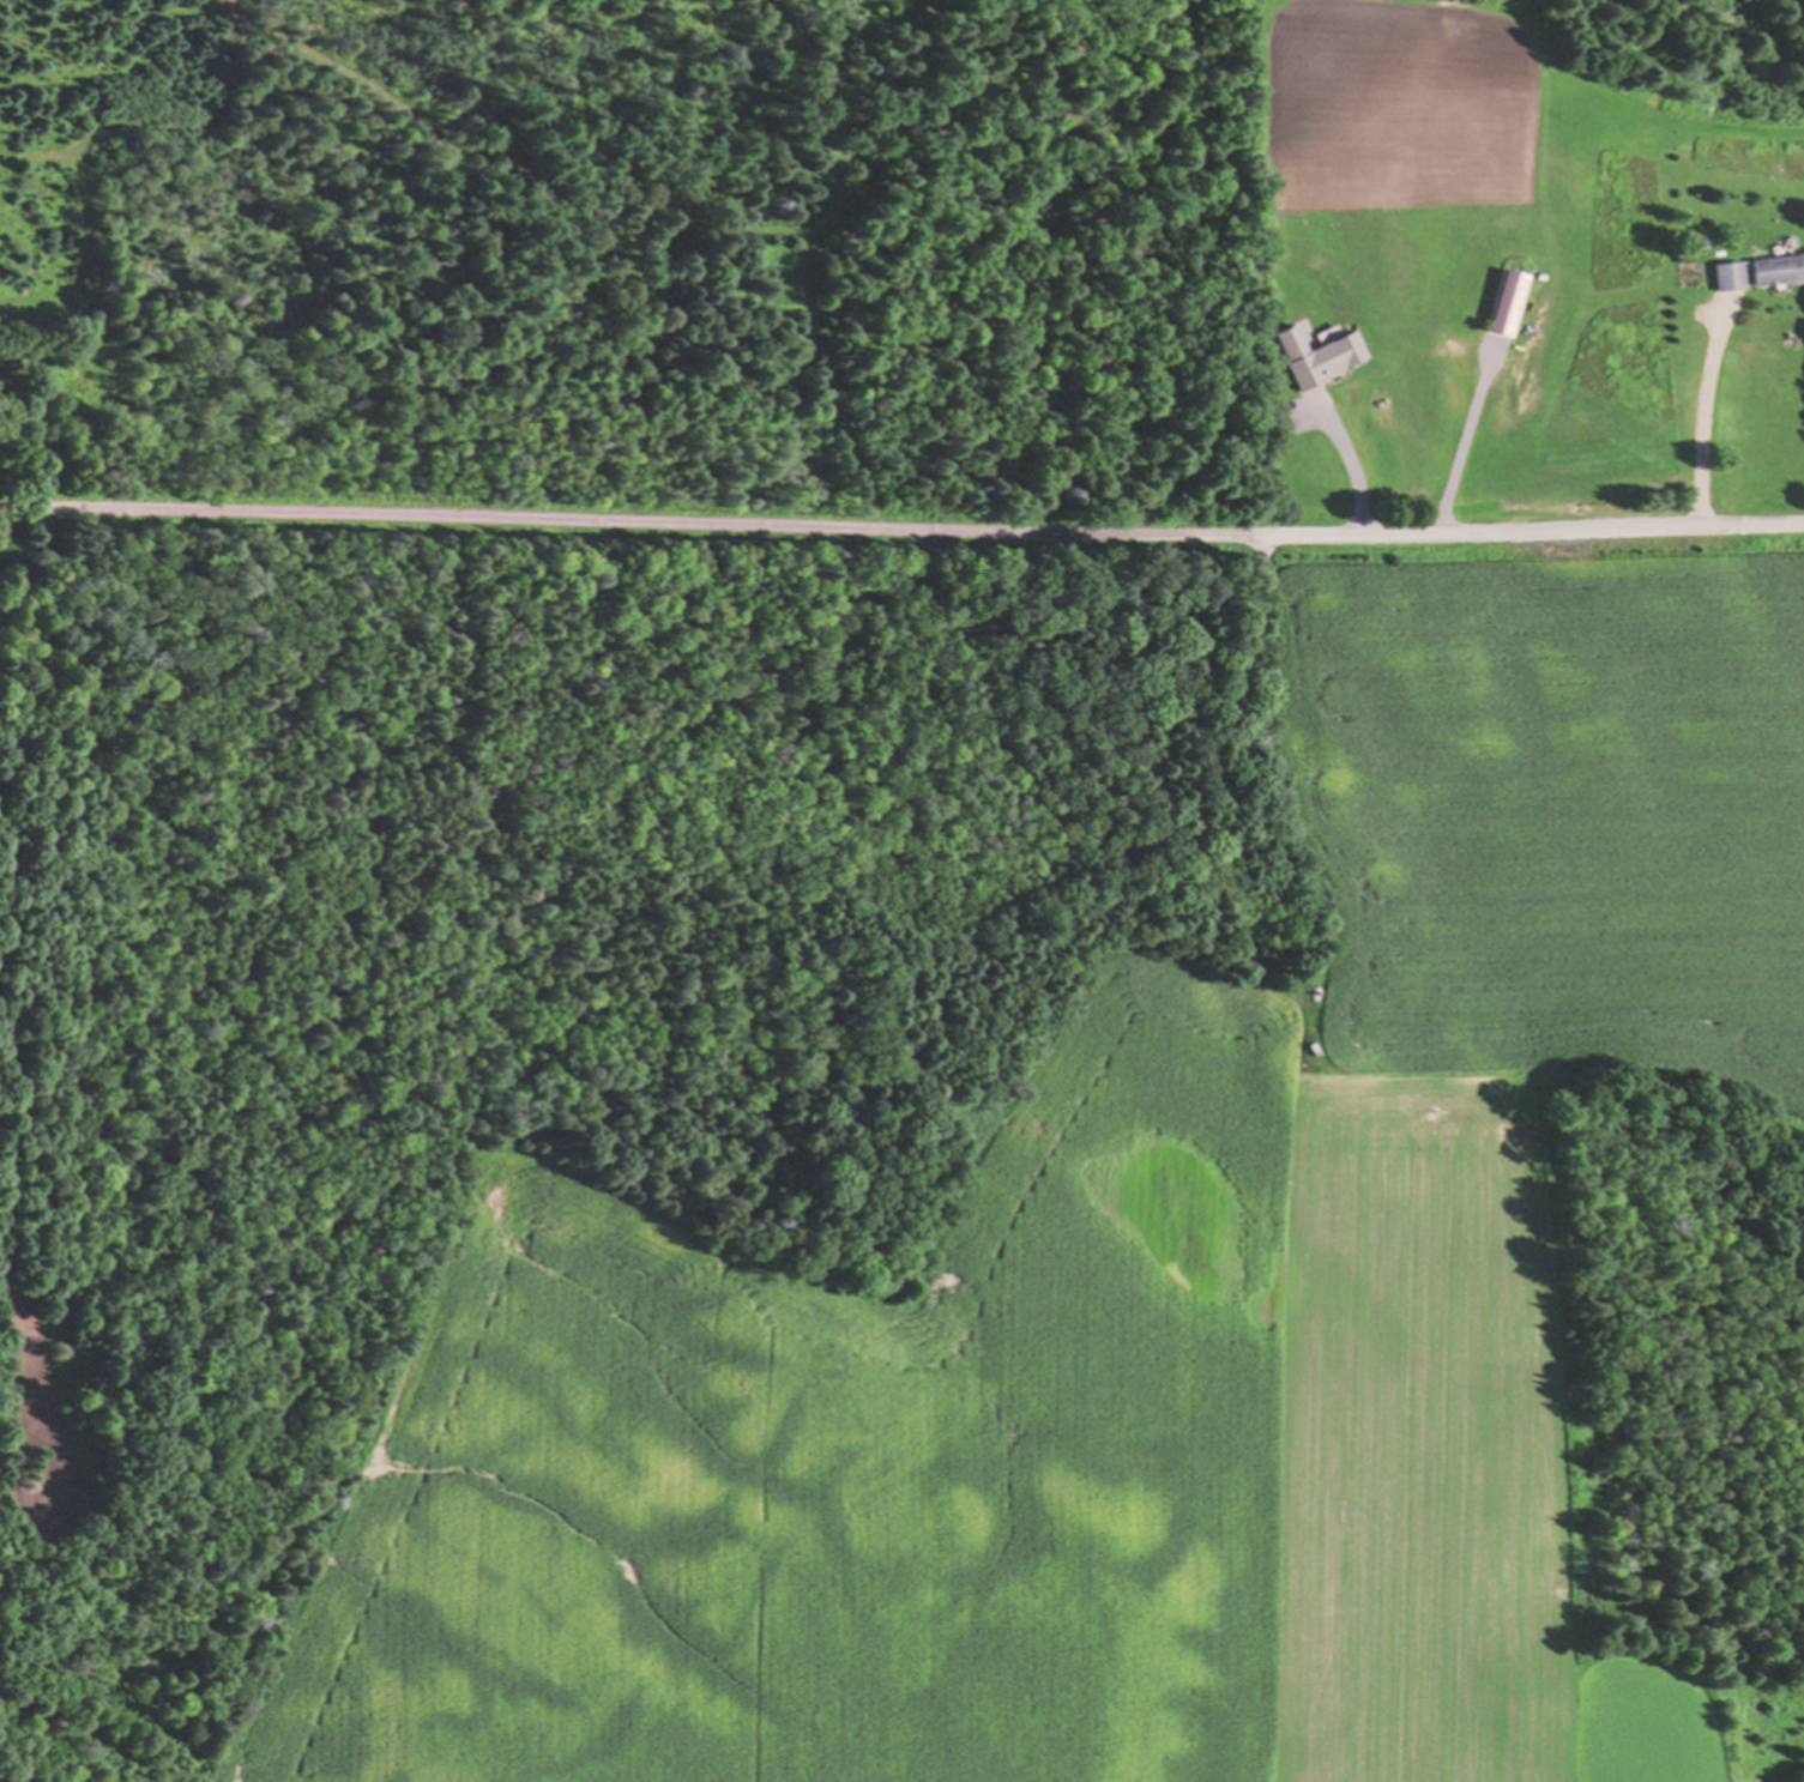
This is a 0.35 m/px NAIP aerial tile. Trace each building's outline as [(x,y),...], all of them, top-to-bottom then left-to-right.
[(1711,291),(1802,283),(1799,255),(1741,261),(1741,262),(1709,265),(1711,291)] [(1521,338),(1531,277),(1503,273),(1492,333),(1521,338)] [(1361,334),(1312,354),(1301,326),(1279,335),(1303,394),(1373,365),(1361,334)]
